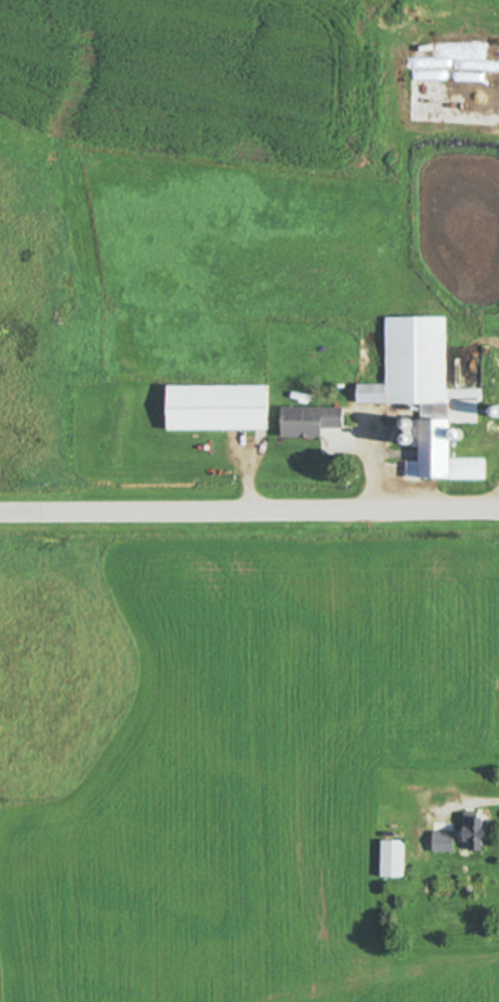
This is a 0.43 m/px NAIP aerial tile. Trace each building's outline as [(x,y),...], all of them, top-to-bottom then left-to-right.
[(386,319),(386,386),(356,386),(356,405),(420,405),(420,431),(416,431),(416,449),(420,449),(420,463),(406,463),(406,480),(486,480),(486,460),(451,460),(451,424),(477,424),(477,403),(481,403),(481,391),(446,390),(446,319),(386,319)] [(267,431),(267,387),(167,388),(168,432),(267,431)] [(343,410),(281,410),(282,439),(321,439),(321,456),(354,456),(354,435),(343,435),(343,410)] [(463,843),(470,843),(470,853),(484,854),(485,817),(464,817),(463,843)] [(453,853),(454,834),(432,834),(432,853),(453,853)] [(380,879),(403,880),(404,843),(380,843),(380,879)]
